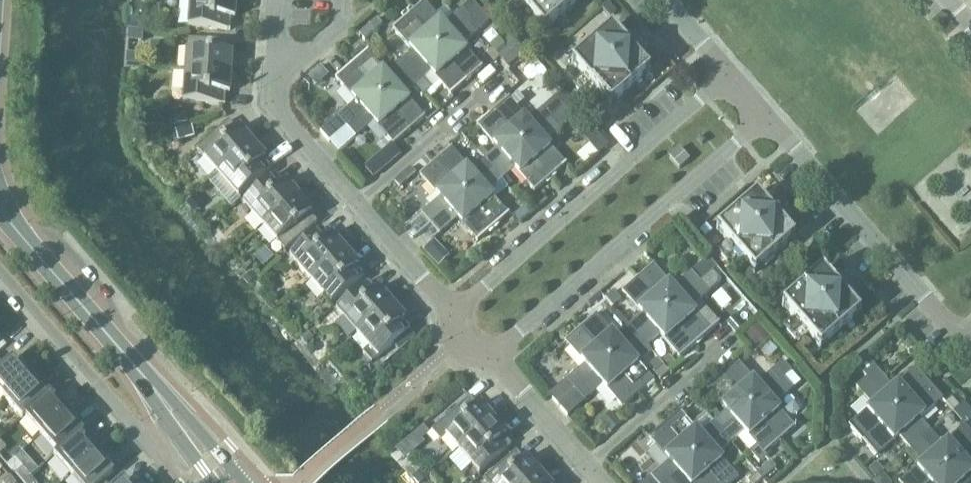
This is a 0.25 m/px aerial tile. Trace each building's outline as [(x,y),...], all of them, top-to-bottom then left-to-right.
[(188,28),(230,31),(231,19),(235,19),(236,0),(189,0),(188,28)] [(521,4),(511,13),(519,23),(529,14),(543,29),(542,29),(544,31),(546,29),(545,29),(579,0),(518,0),(521,4)] [(424,2),(408,15),(437,49),(479,13),(470,2),(444,25),(424,2)] [(609,4),(602,9),(610,19),(617,13),(609,4)] [(479,13),(437,49),(466,82),(482,68),(462,45),(488,23),(479,13)] [(413,52),(400,63),(409,73),(437,49),(408,15),(393,29),(413,52)] [(130,19),(129,30),(144,31),(145,20),(130,19)] [(377,19),(368,27),(373,33),(383,25),(377,19)] [(373,33),(368,27),(359,35),(364,41),(373,33)] [(648,70),(635,55),(645,46),(636,36),(626,45),(613,30),(612,28),(610,29),(610,30),(574,61),(573,61),(571,63),(573,64),(586,80),(576,89),(584,99),(595,89),(608,105),(609,107),(611,105),(648,73),(650,72),(648,70)] [(187,39),(185,71),(231,74),(232,54),(228,54),(229,42),(187,39)] [(513,42),(498,56),(508,68),(524,54),(513,42)] [(437,49),(409,73),(418,84),(422,80),(431,73),(451,95),(466,82),(437,49)] [(367,52),(351,65),(380,98),(409,73),(400,63),(387,74),(367,52)] [(142,55),(127,54),(126,65),(141,66),(142,55)] [(338,118),(346,128),(380,98),(351,65),(336,79),(355,102),(337,117),(338,118)] [(319,66),(307,77),(316,86),(328,75),(319,66)] [(231,74),(185,71),(182,103),(225,106),(226,94),(229,94),(231,74)] [(409,73),(380,98),(409,132),(425,118),(405,95),(413,88),(418,84),(409,73)] [(422,80),(418,84),(426,93),(430,89),(422,80)] [(418,84),(413,88),(421,97),(426,93),(418,84)] [(508,98),(492,112),(521,145),(564,108),(555,98),(542,109),(528,121),(517,109),(524,102),(517,94),(510,100),(508,98)] [(380,98),(346,128),(355,138),(373,122),(393,145),(409,132),(380,98)] [(564,108),(521,145),(550,178),(566,165),(546,142),(560,130),(573,118),(564,108)] [(166,117),(170,130),(187,125),(183,112),(166,117)] [(481,148),(476,151),(484,160),(493,170),(521,145),(492,112),(482,121),(477,126),(482,132),(497,149),(488,156),(481,148)] [(338,118),(321,132),(329,142),(346,128),(338,118)] [(196,149),(217,173),(252,143),(239,128),(236,130),(228,121),(196,149)] [(190,126),(174,131),(178,144),(194,139),(190,126)] [(252,143),(217,173),(238,197),(270,169),(262,160),(265,158),(252,143)] [(521,145),(493,170),(502,181),(508,188),(513,184),(506,177),(515,169),(535,192),(550,178),(521,145)] [(451,148),(435,162),(464,195),(493,170),(484,160),(471,171),(451,148)] [(669,157),(679,169),(689,160),(679,149),(669,157)] [(375,176),(396,158),(391,151),(370,170),(375,176)] [(421,214),(430,224),(464,195),(435,162),(419,175),(439,198),(421,214)] [(493,170),(464,195),(493,228),(509,215),(489,192),(502,181),(493,170)] [(243,203),(264,227),(299,196),(286,181),(283,184),(275,175),(243,203)] [(401,175),(394,182),(399,188),(407,182),(401,175)] [(718,231),(731,246),(721,255),(729,265),(740,256),(753,272),(754,274),(756,272),(793,240),(795,238),(793,237),(780,222),(790,212),(782,203),(771,212),(758,197),(758,196),(757,194),(755,196),(718,228),(716,230),(718,231)] [(195,195),(186,203),(191,209),(201,201),(195,195)] [(464,195),(430,224),(439,235),(457,219),(477,242),(493,228),(464,195)] [(299,196),(264,227),(284,251),(317,223),(309,214),(312,211),(299,196)] [(521,206),(516,210),(524,219),(529,215),(521,206)] [(706,225),(699,231),(706,238),(713,232),(706,225)] [(289,256),(310,280),(345,250),(332,235),(329,237),(321,228),(289,256)] [(434,243),(424,252),(432,261),(438,256),(438,248),(434,243)] [(345,250),(310,280),(331,304),(363,277),(355,268),(358,265),(345,250)] [(708,257),(691,272),(700,282),(712,272),(717,268),(708,257)] [(653,265),(637,279),(666,312),(700,282),(691,272),(673,288),(653,265)] [(806,332),(819,347),(818,347),(820,349),(822,347),(858,315),(859,315),(860,314),(859,312),(858,312),(845,297),(856,288),(847,278),(837,287),(823,272),(824,272),(822,270),(820,271),(821,272),(784,304),(782,305),(783,307),(784,307),(797,322),(786,331),(795,341),(806,332)] [(700,282),(666,312),(695,345),(711,331),(718,325),(698,302),(709,293),(721,282),(712,272),(700,282)] [(249,273),(244,278),(249,284),(254,279),(249,273)] [(642,315),(629,326),(638,337),(666,312),(637,279),(622,292),(642,315)] [(336,310),(357,334),(392,304),(379,289),(376,291),(368,282),(336,310)] [(613,293),(605,300),(613,308),(621,302),(613,293)] [(392,304),(357,334),(369,348),(363,353),(372,363),(393,345),(409,331),(410,330),(402,321),(405,319),(392,304)] [(318,312),(311,318),(316,323),(323,318),(318,312)] [(666,312),(638,337),(647,347),(660,336),(679,358),(695,345),(666,312)] [(596,315),(580,328),(609,361),(638,337),(629,326),(616,337),(596,315)] [(624,330),(629,326),(619,315),(614,319),(624,330)] [(732,317),(726,323),(735,333),(742,328),(732,317)] [(759,327),(747,337),(758,349),(770,339),(759,327)] [(566,380),(575,391),(609,361),(580,328),(564,342),(584,365),(566,380)] [(409,331),(393,345),(399,351),(414,337),(409,331)] [(308,333),(301,340),(307,347),(314,340),(308,333)] [(638,337),(609,361),(638,395),(654,381),(640,365),(652,355),(646,348),(647,347),(638,337)] [(865,357),(855,366),(866,379),(895,412),(929,384),(915,368),(892,388),(876,370),(865,357)] [(5,400),(34,375),(22,362),(19,365),(13,358),(3,367),(0,363),(0,395),(5,400)] [(669,358),(662,364),(669,373),(676,366),(669,358)] [(609,361),(575,391),(584,401),(602,386),(622,408),(638,395),(609,361)] [(737,361),(721,375),(750,408),(779,383),(784,379),(791,372),(782,362),(770,373),(757,384),(737,361)] [(662,367),(653,375),(659,382),(668,373),(662,367)] [(22,420),(25,417),(24,416),(47,397),(46,396),(42,391),(45,388),(34,375),(5,400),(22,420)] [(725,412),(712,423),(721,433),(750,408),(721,375),(706,389),(725,412)] [(779,383),(750,408),(779,441),(795,428),(775,405),(793,389),(784,379),(779,383)] [(849,426),(862,441),(895,412),(866,379),(856,388),(871,406),(849,426)] [(575,391),(566,380),(549,396),(558,406),(575,391)] [(895,412),(920,441),(931,432),(919,419),(942,399),(929,384),(895,412)] [(24,416),(25,417),(41,435),(70,410),(59,397),(55,400),(49,393),(46,396),(47,397),(24,416)] [(952,398),(945,403),(953,412),(960,407),(963,404),(955,395),(952,398)] [(446,436),(458,450),(493,420),(480,404),(477,407),(469,398),(431,431),(440,441),(446,436)] [(970,413),(963,404),(960,407),(953,412),(958,418),(964,419),(970,413)] [(750,408),(721,433),(731,444),(744,432),(756,446),(749,452),(759,464),(766,457),(764,455),(779,441),(750,408)] [(41,435),(57,453),(57,454),(80,435),(81,436),(84,433),(78,426),(81,423),(70,410),(41,435)] [(679,411),(664,425),(693,458),(721,433),(712,423),(704,414),(700,418),(708,427),(699,434),(679,411)] [(609,412),(600,420),(610,432),(620,424),(609,412)] [(899,437),(910,450),(920,441),(895,412),(862,441),(876,457),(899,437)] [(493,420),(458,450),(479,474),(511,446),(503,437),(506,435),(493,420)] [(656,482),(664,482),(693,458),(664,425),(648,439),(668,462),(650,477),(656,482)] [(945,470),(970,447),(970,432),(965,425),(942,445),(931,432),(920,441),(945,470)] [(417,434),(416,435),(422,442),(429,435),(423,428),(417,434)] [(693,458),(715,482),(731,482),(738,478),(718,455),(731,444),(721,433),(693,458)] [(54,456),(71,476),(100,451),(89,438),(85,441),(81,436),(80,435),(57,454),(57,453),(54,456)] [(898,482),(930,482),(945,470),(920,441),(910,450),(921,463),(898,482)] [(945,470),(957,482),(970,482),(970,447),(945,470)] [(77,482),(103,482),(104,482),(113,473),(108,467),(111,464),(100,451),(71,476),(77,482)] [(540,473),(527,458),(524,461),(516,452),(484,480),(487,482),(528,482),(540,473)] [(693,458),(664,482),(715,482),(693,458)] [(770,462),(757,474),(762,480),(776,468),(770,462)] [(877,466),(869,473),(876,481),(884,474),(877,466)] [(23,482),(25,482),(31,478),(23,468),(15,474),(23,482)] [(413,476),(419,482),(420,482),(429,476),(422,468),(413,476)] [(930,482),(957,482),(945,470),(930,482)] [(528,482),(548,482),(540,473),(528,482)] [(748,481),(749,482),(759,482),(762,480),(757,474),(748,481)]
